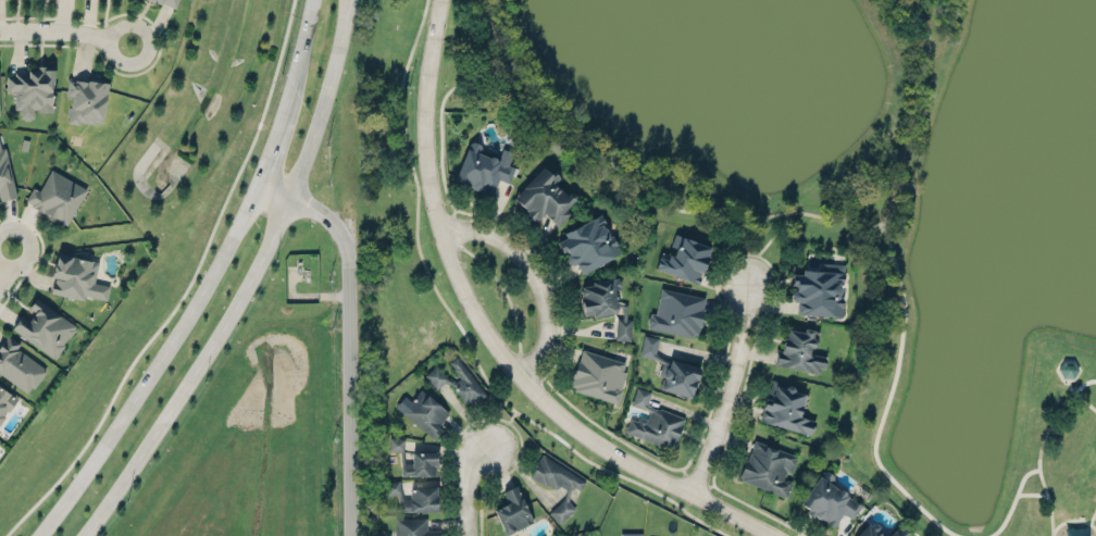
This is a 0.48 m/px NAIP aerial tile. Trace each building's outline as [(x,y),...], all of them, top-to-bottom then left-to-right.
[(179,0),(151,0),(176,9),(179,0)] [(15,90),(15,109),(20,109),(20,119),(34,119),(34,111),(53,111),(53,66),(34,66),(34,73),(6,73),(6,91),(15,90)] [(66,123),(72,92),(63,91),(66,72),(108,78),(101,120),(92,117),(92,123),(80,121),(80,125),(66,123)] [(455,181),(493,194),(498,179),(509,182),(514,167),(508,165),(513,152),(502,148),(498,159),(479,153),(482,145),(468,140),(455,181)] [(17,195),(4,147),(1,148),(0,146),(0,194),(1,198),(17,195)] [(512,198),(536,221),(543,213),(556,225),(579,200),(570,192),(567,195),(554,183),(558,178),(544,165),(512,198)] [(68,225),(86,186),(49,170),(40,191),(32,187),(24,205),(68,225)] [(621,253),(601,214),(563,233),(565,237),(557,242),(562,253),(563,253),(570,265),(575,262),(581,274),(621,253)] [(655,269),(698,284),(711,246),(676,234),(669,255),(660,253),(655,269)] [(58,252),(99,261),(95,282),(97,283),(94,297),(84,295),(83,299),(50,291),(52,282),(53,282),(55,276),(51,275),(58,252)] [(844,263),(844,282),(839,282),(840,285),(839,289),(837,291),(837,294),(842,294),(842,299),(842,302),(842,314),(802,310),(797,312),(797,298),(793,298),(790,295),(790,290),(794,287),(796,287),(796,282),(790,282),(792,270),(801,270),(801,265),(812,265),(823,267),(823,261),(844,263)] [(631,340),(632,319),(626,319),(627,302),(615,302),(615,288),(620,288),(620,280),(591,278),(591,286),(582,286),(580,313),(617,315),(616,340),(631,340)] [(661,287),(706,296),(702,308),(705,308),(698,334),(693,333),(692,337),(647,327),(648,324),(647,322),(648,317),(650,315),(651,312),(656,313),(661,287)] [(11,331),(56,357),(76,323),(34,299),(29,308),(35,311),(30,320),(20,314),(11,331)] [(774,365),(822,373),(824,356),(812,354),(816,330),(804,328),(803,332),(786,329),(782,351),(776,350),(774,365)] [(700,365),(699,370),(698,377),(697,378),(696,383),(694,383),(693,391),(692,391),(690,395),(662,386),(664,376),(663,373),(665,365),(667,364),(653,357),(640,354),(644,334),(659,337),(656,352),(670,361),(671,356),(700,365)] [(26,394),(0,374),(0,339),(2,341),(8,335),(17,342),(14,347),(45,370),(26,394)] [(627,361),(580,349),(569,390),(617,402),(627,361)] [(484,395),(458,356),(448,362),(459,377),(450,383),(467,407),(484,395)] [(424,375),(436,389),(447,379),(436,365),(424,375)] [(759,421),(811,435),(815,420),(800,417),(806,391),(770,382),(759,421)] [(672,448),(626,429),(631,416),(637,420),(638,416),(643,415),(647,417),(650,410),(646,408),(631,403),(637,385),(651,390),(648,402),(653,407),(658,408),(661,407),(685,416),(682,424),(683,424),(680,429),(676,436),(677,437),(674,445),(673,445),(672,448)] [(17,397),(0,386),(0,424),(17,397)] [(401,410),(421,387),(428,391),(449,411),(438,425),(443,428),(434,438),(401,410)] [(753,438),(797,454),(790,471),(786,470),(782,477),(785,478),(786,477),(790,478),(792,483),(787,495),(740,478),(742,476),(738,475),(742,463),(745,457),(747,458),(753,438)] [(436,476),(436,451),(411,452),(411,462),(401,463),(401,476),(436,476)] [(585,481),(542,455),(529,475),(555,491),(558,485),(566,490),(550,516),(562,524),(573,506),(565,501),(573,487),(579,491),(585,481)] [(799,500),(808,506),(805,510),(813,515),(815,513),(819,515),(822,516),(833,524),(844,510),(851,516),(862,502),(845,490),(845,487),(842,485),(838,485),(831,481),(834,476),(833,471),(824,464),(799,500)] [(400,512),(438,511),(437,486),(427,486),(427,480),(409,481),(410,498),(401,498),(401,481),(385,482),(385,495),(399,495),(400,512)] [(494,506),(507,499),(502,488),(516,482),(534,520),(506,533),(494,506)] [(396,535),(440,535),(440,528),(427,528),(427,516),(396,518),(396,535)] [(912,535),(899,522),(886,534),(879,526),(879,523),(875,520),(872,520),(870,522),(868,520),(851,535),(911,535),(912,535)]
